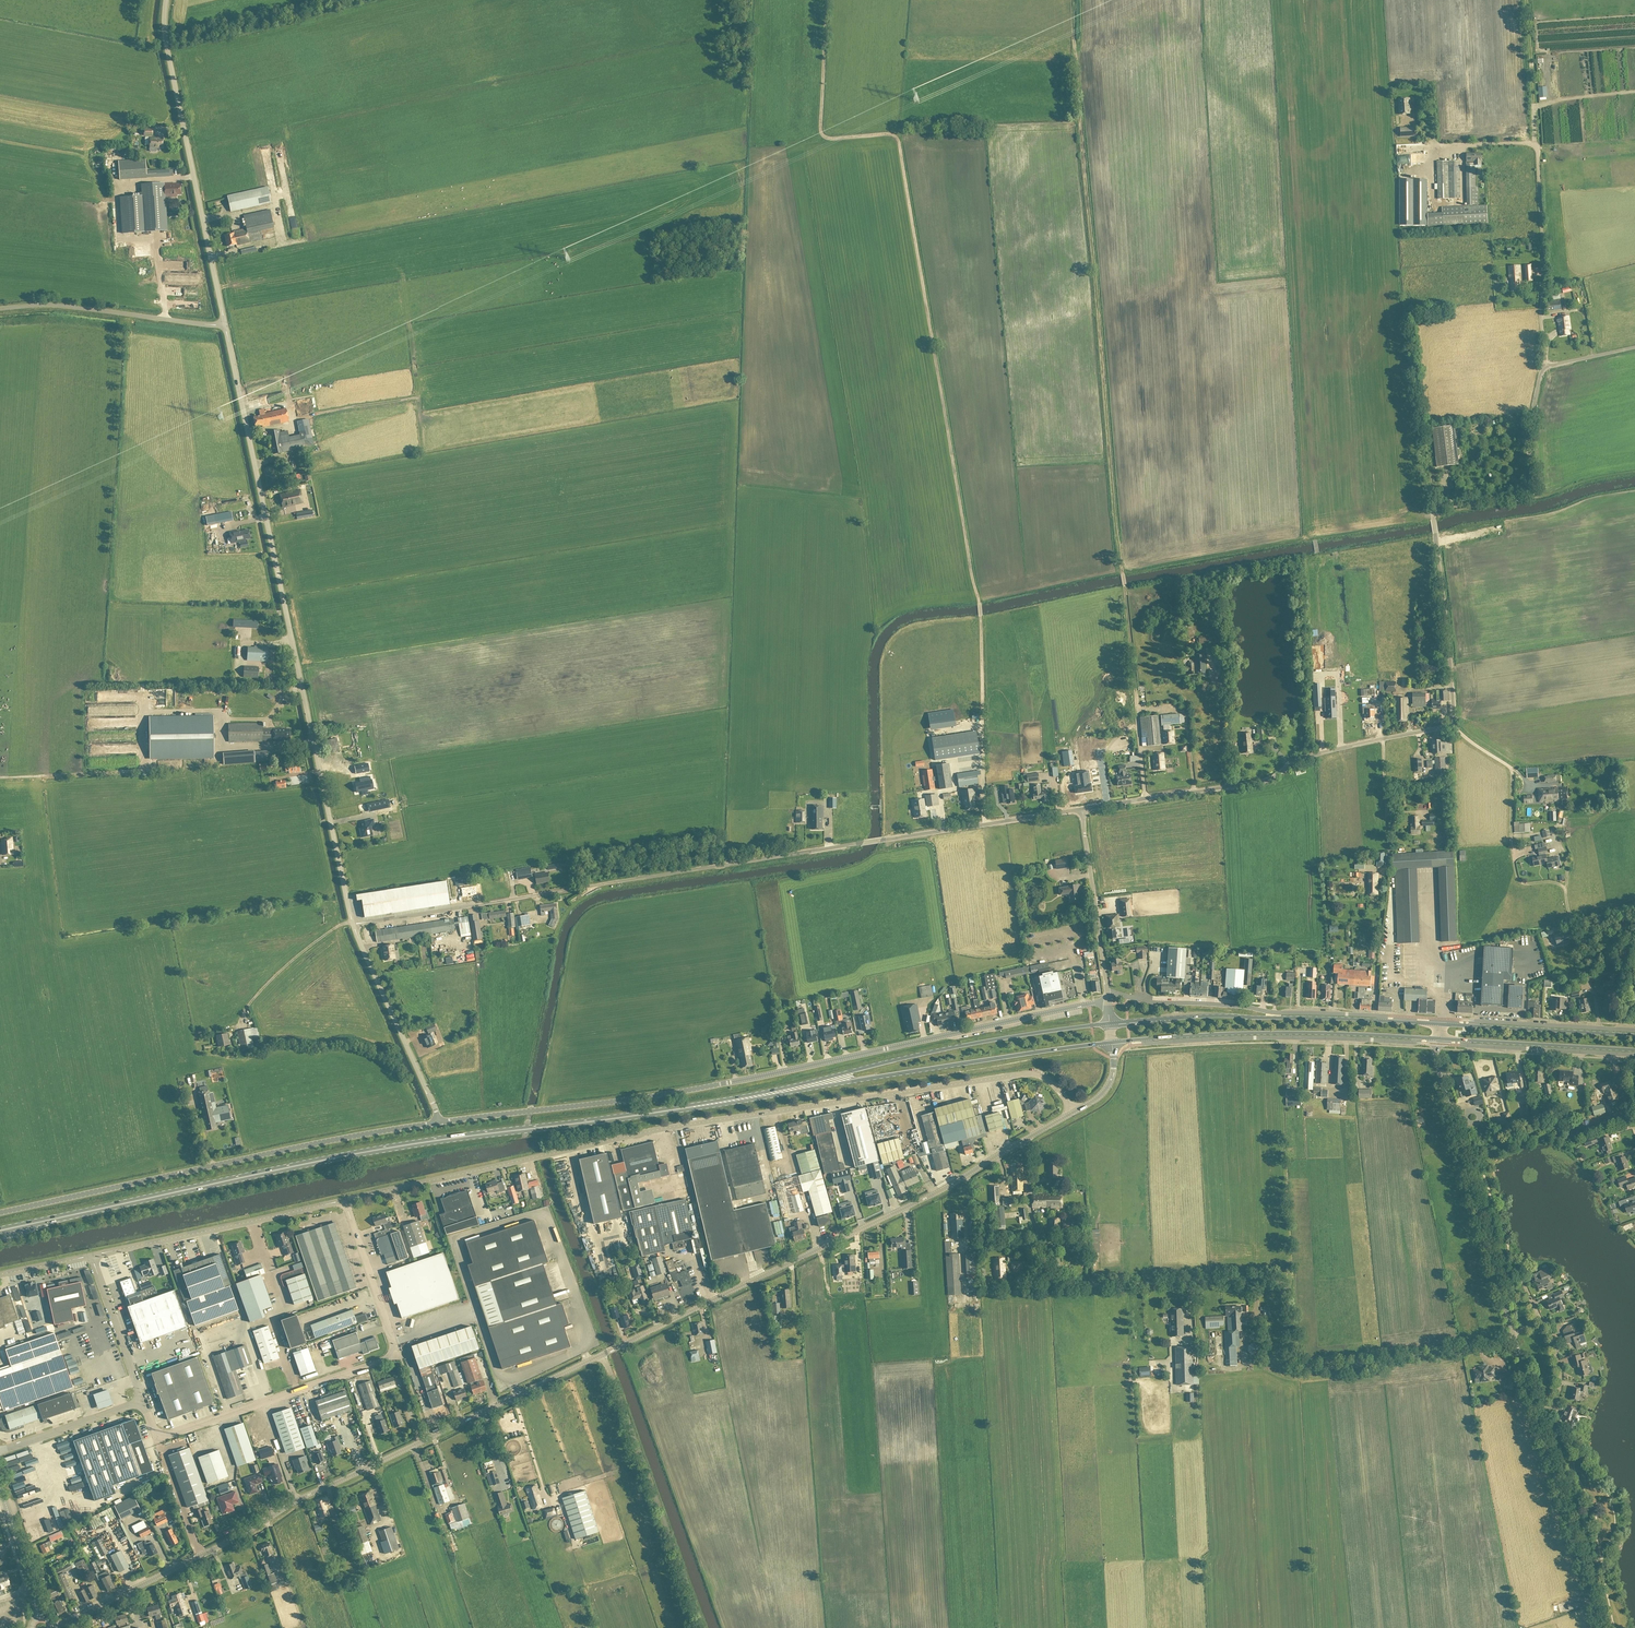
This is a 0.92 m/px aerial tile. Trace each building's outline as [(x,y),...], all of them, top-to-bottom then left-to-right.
[(1546,87),(1538,88),(1539,98),(1547,98),(1546,87)] [(1409,108),(1409,99),(1399,100),(1399,107),(1399,115),(1406,114),(1410,114),(1410,108),(1409,108)] [(1413,136),(1413,128),(1400,129),(1400,137),(1413,136)] [(149,149),(162,149),(162,139),(149,139),(149,149)] [(1475,187),(1474,165),(1480,165),(1480,154),(1466,154),(1466,161),(1465,161),(1466,164),(1465,164),(1466,206),(1478,205),(1477,188),(1475,187)] [(1437,199),(1460,199),(1459,162),(1436,162),(1437,199)] [(168,171),(168,170),(146,172),(146,179),(168,177),(168,171)] [(1414,180),(1412,180),(1399,180),(1399,225),(1427,225),(1426,180),(1414,180)] [(169,185),(169,183),(163,184),(164,198),(176,197),(176,195),(180,195),(180,185),(169,185)] [(122,234),(166,231),(163,184),(147,184),(148,194),(119,196),(122,234)] [(271,203),(268,188),(227,197),(230,212),(271,203)] [(1427,214),(1428,227),(1487,224),(1486,205),(1441,207),(1442,213),(1427,214)] [(243,216),(246,230),(234,232),(234,234),(224,236),(226,247),(236,245),(236,246),(262,240),(260,231),(273,228),(269,210),(243,216)] [(1532,282),(1531,265),(1524,265),(1525,282),(1532,282)] [(1520,274),(1520,267),(1508,267),(1509,279),(1510,279),(1511,292),(1522,291),(1521,286),(1520,286),(1519,277),(1518,277),(1518,274),(1520,274)] [(1546,311),(1560,309),(1559,301),(1545,303),(1546,311)] [(1560,337),(1569,335),(1568,330),(1570,330),(1568,316),(1557,318),(1557,320),(1556,320),(1556,323),(1558,323),(1560,337)] [(288,422),(286,409),(264,414),(263,409),(258,411),(259,417),(253,418),(255,427),(261,426),(262,427),(288,422)] [(312,439),(308,420),(296,422),(299,436),(287,438),(286,434),(280,435),(279,430),(267,433),(272,455),(283,453),(283,452),(302,448),(301,441),(312,439)] [(1440,471),(1462,467),(1456,429),(1434,432),(1440,471)] [(282,508),(302,503),(300,491),(279,495),(282,508)] [(297,520),(313,517),(312,510),(295,513),(297,520)] [(233,521),(231,512),(214,516),(214,519),(211,520),(212,525),(233,521)] [(239,532),(239,531),(229,533),(231,544),(245,541),(245,540),(250,539),(248,530),(239,532)] [(1208,643),(1212,643),(1211,636),(1198,637),(1196,637),(1196,643),(1198,643),(1198,644),(1204,644),(1205,649),(1208,649),(1208,643)] [(264,649),(264,647),(254,646),(254,648),(248,648),(247,660),(266,661),(266,663),(272,663),(272,650),(264,649)] [(1321,647),(1313,648),(1313,668),(1322,667),(1321,647)] [(1201,653),(1193,654),(1194,674),(1205,674),(1204,652),(1201,653)] [(1193,675),(1193,664),(1188,664),(1188,668),(1185,668),(1186,672),(1188,672),(1189,675),(1193,675)] [(257,679),(258,668),(244,667),(243,678),(257,679)] [(1395,692),(1395,682),(1379,682),(1379,692),(1395,692)] [(1325,718),(1336,717),(1335,691),(1324,692),(1325,718)] [(1446,694),(1446,691),(1436,691),(1436,701),(1431,701),(1431,708),(1436,708),(1436,710),(1440,710),(1440,702),(1447,702),(1447,694),(1446,694)] [(1425,694),(1412,694),(1412,707),(1426,707),(1426,705),(1429,705),(1429,694),(1425,694)] [(1407,713),(1407,698),(1394,698),(1394,713),(1395,713),(1395,722),(1406,722),(1406,713),(1407,713)] [(1369,710),(1366,710),(1367,720),(1374,719),(1374,715),(1374,705),(1370,705),(1370,706),(1368,707),(1369,710)] [(953,710),(928,714),(930,727),(954,723),(953,710)] [(1161,726),(1179,724),(1178,715),(1160,717),(1161,726)] [(150,759),(213,758),(213,717),(149,718),(150,759)] [(1160,745),(1157,717),(1144,718),(1139,718),(1141,739),(1146,738),(1147,746),(1160,745)] [(262,730),(262,724),(228,724),(228,743),(262,742),(277,742),(289,741),(289,730),(284,730),(284,729),(262,730)] [(1257,741),(1266,740),(1266,730),(1256,730),(1257,741)] [(1173,737),(1173,731),(1162,732),(1163,745),(1174,744),(1174,739),(1172,739),(1172,737),(1173,737)] [(979,754),(976,732),(932,739),(935,761),(979,754)] [(1242,754),(1252,753),(1250,733),(1240,734),(1242,754)] [(339,751),(336,738),(323,741),(326,755),(339,751)] [(1433,745),(1432,745),(1432,750),(1433,750),(1433,755),(1441,754),(1441,752),(1445,752),(1445,743),(1440,743),(1440,741),(1432,741),(1433,745)] [(283,751),(253,754),(254,763),(268,762),(268,760),(284,759),(283,751)] [(1061,767),(1071,767),(1070,752),(1060,753),(1061,767)] [(1163,753),(1152,755),(1154,771),(1164,770),(1163,753)] [(1445,758),(1434,759),(1435,774),(1445,773),(1445,758)] [(1421,760),(1413,760),(1414,772),(1421,772),(1421,760)] [(957,772),(979,771),(978,762),(964,763),(964,765),(957,766),(957,772)] [(299,772),(298,763),(288,764),(288,765),(285,765),(285,772),(288,772),(289,773),(299,772)] [(322,774),(331,773),(330,763),(322,763),(322,774)] [(367,764),(359,765),(361,773),(369,771),(367,764)] [(931,770),(922,772),(925,791),(934,789),(933,781),(939,780),(940,790),(952,788),(948,764),(937,766),(938,777),(933,778),(931,770)] [(1125,776),(1124,773),(1125,773),(1124,766),(1117,767),(1118,774),(1120,774),(1120,776),(1116,777),(1117,786),(1124,785),(1124,786),(1131,785),(1129,775),(1125,776)] [(1537,768),(1525,769),(1526,777),(1538,776),(1537,768)] [(958,787),(978,784),(977,776),(980,775),(979,771),(956,775),(958,787)] [(1087,771),(1081,772),(1084,793),(1091,792),(1090,784),(1088,771),(1087,771)] [(1077,786),(1075,786),(1076,794),(1084,793),(1081,772),(1075,773),(1077,786)] [(1090,773),(1092,790),(1102,789),(1100,772),(1090,773)] [(1038,781),(1037,773),(1026,775),(1026,774),(1022,774),(1024,784),(1023,784),(1023,787),(1029,786),(1028,783),(1038,781)] [(1556,775),(1547,776),(1547,783),(1548,784),(1552,783),(1552,782),(1556,782),(1556,775)] [(339,782),(342,782),(342,776),(332,777),(333,792),(340,791),(339,782)] [(808,789),(820,788),(819,776),(807,777),(808,789)] [(356,794),(373,791),(371,781),(370,779),(359,781),(360,784),(354,785),(356,794)] [(276,789),(286,788),(285,781),(275,781),(275,783),(273,783),(274,788),(276,788),(276,789)] [(1041,793),(1039,785),(1032,786),(1033,795),(1031,796),(1030,796),(1031,799),(1033,799),(1033,800),(1041,799),(1042,802),(1047,801),(1046,793),(1045,793),(1045,792),(1041,793)] [(1007,791),(1007,787),(1000,787),(1001,795),(1005,795),(1007,804),(1014,803),(1012,790),(1007,791)] [(1566,788),(1538,790),(1539,803),(1556,802),(1556,800),(1567,799),(1566,788)] [(975,800),(973,790),(960,791),(962,805),(964,805),(965,811),(974,809),(973,801),(975,800)] [(927,796),(929,807),(938,806),(937,795),(927,796)] [(925,807),(924,799),(912,801),(914,818),(926,817),(925,811),(924,810),(924,808),(925,807)] [(388,800),(373,803),(367,805),(368,813),(375,811),(390,808),(388,800)] [(809,806),(809,812),(810,812),(810,816),(809,816),(809,824),(811,824),(811,830),(822,830),(822,819),(823,819),(823,806),(809,806)] [(955,807),(956,815),(964,814),(963,806),(955,807)] [(804,823),(805,811),(795,811),(795,823),(804,823)] [(1421,821),(1421,826),(1432,826),(1434,826),(1434,821),(1436,821),(1436,815),(1429,815),(1429,821),(1421,821)] [(1417,817),(1409,817),(1410,835),(1420,835),(1419,822),(1418,822),(1417,817)] [(361,838),(372,836),(370,827),(374,826),(373,820),(361,822),(362,828),(359,829),(361,838)] [(1525,824),(1518,825),(1518,823),(1513,823),(1514,834),(1518,833),(1525,833),(1525,824)] [(2,856),(13,855),(12,838),(7,839),(7,841),(1,841),(2,856)] [(1535,850),(1537,849),(1538,855),(1538,854),(1539,857),(1532,858),(1533,866),(1546,864),(1547,864),(1546,860),(1545,855),(1542,856),(1542,854),(1546,853),(1545,847),(1545,848),(1544,844),(1536,845),(1534,846),(1535,850)] [(1453,852),(1392,855),(1393,871),(1394,870),(1397,944),(1419,943),(1416,869),(1438,868),(1441,943),(1456,942),(1453,852)] [(1376,853),(1376,854),(1374,854),(1374,860),(1376,860),(1376,863),(1376,867),(1382,867),(1382,863),(1384,863),(1384,853),(1376,853)] [(1547,864),(1546,864),(1547,869),(1557,866),(1555,858),(1546,860),(1547,864)] [(1065,860),(1055,861),(1056,870),(1067,868),(1065,860)] [(517,880),(532,878),(531,871),(516,874),(517,880)] [(536,885),(549,882),(548,874),(535,876),(536,885)] [(1375,897),(1375,895),(1377,895),(1377,874),(1368,874),(1368,895),(1370,895),(1370,897),(1371,898),(1374,898),(1375,897)] [(446,882),(356,896),(357,901),(362,900),(365,918),(450,905),(446,882)] [(1078,885),(1068,887),(1068,888),(1059,889),(1060,895),(1069,894),(1070,902),(1080,900),(1078,885)] [(1129,900),(1120,901),(1122,918),(1132,916),(1129,900)] [(558,919),(556,904),(540,906),(541,912),(550,911),(551,920),(558,919)] [(482,920),(506,917),(505,912),(481,915),(482,920)] [(1119,927),(1118,915),(1105,916),(1106,929),(1107,928),(1109,939),(1116,939),(1114,928),(1119,927)] [(530,926),(528,916),(517,917),(518,925),(523,924),(523,926),(530,926)] [(470,933),(467,917),(458,919),(460,935),(470,933)] [(454,919),(375,932),(377,943),(455,930),(454,919)] [(481,939),(478,921),(470,923),(473,941),(481,939)] [(1595,927),(1598,934),(1603,931),(1600,925),(1595,927)] [(1553,935),(1556,946),(1569,943),(1566,932),(1553,935)] [(393,947),(393,946),(383,947),(385,962),(395,960),(394,952),(397,951),(396,947),(393,947)] [(1502,1006),(1503,980),(1511,981),(1513,949),(1484,947),(1480,1005),(1481,1005),(1481,1006),(1488,1007),(1488,1006),(1502,1006)] [(1146,948),(1135,949),(1136,953),(1138,953),(1138,960),(1145,959),(1145,953),(1147,953),(1146,948)] [(1168,948),(1166,978),(1184,979),(1185,949),(1168,948)] [(1122,974),(1121,971),(1120,963),(1119,963),(1118,960),(1112,961),(1112,964),(1111,964),(1111,972),(1117,971),(1117,975),(1122,974)] [(1214,987),(1213,998),(1237,1000),(1237,994),(1242,994),(1242,986),(1250,987),(1252,960),(1244,960),(1243,971),(1226,969),(1224,988),(1214,987)] [(1047,963),(1029,967),(1031,974),(1038,972),(1039,977),(1032,979),(1036,997),(1037,1001),(1038,1002),(1039,1002),(1040,1006),(1041,1009),(1053,1006),(1052,1003),(1056,1002),(1059,1002),(1060,1001),(1063,1001),(1066,1000),(1060,973),(1055,974),(1053,968),(1049,969),(1048,967),(1047,963)] [(1355,978),(1355,971),(1342,970),(1342,966),(1333,966),(1333,974),(1338,974),(1337,985),(1350,985),(1350,977),(1355,978)] [(1004,972),(1004,976),(1005,979),(1027,974),(1025,968),(1004,972)] [(1366,972),(1355,971),(1355,978),(1350,977),(1350,985),(1373,987),(1374,977),(1370,977),(1370,972),(1366,972)] [(983,976),(987,991),(988,991),(990,1000),(999,998),(993,974),(983,976)] [(1294,974),(1286,974),(1285,974),(1285,981),(1292,982),(1294,982),(1294,974)] [(1094,975),(1090,976),(1091,984),(1091,983),(1092,993),(1100,992),(1098,982),(1097,978),(1095,978),(1094,975)] [(1603,982),(1602,990),(1603,990),(1603,991),(1607,992),(1607,991),(1614,991),(1614,977),(1609,977),(1609,982),(1603,982)] [(1168,984),(1168,983),(1168,980),(1156,979),(1156,986),(1160,986),(1160,993),(1167,993),(1168,984)] [(1168,984),(1167,993),(1174,993),(1175,987),(1179,987),(1179,981),(1171,980),(1171,983),(1168,983),(1168,984)] [(1254,988),(1254,990),(1255,990),(1255,995),(1256,996),(1258,996),(1258,995),(1262,996),(1262,991),(1266,991),(1266,987),(1266,980),(1260,980),(1259,987),(1255,987),(1255,988),(1254,988)] [(1307,989),(1306,992),(1308,992),(1307,998),(1315,999),(1316,987),(1315,987),(1315,983),(1309,982),(1308,986),(1308,989),(1307,989)] [(1208,983),(1201,983),(1200,987),(1200,997),(1206,997),(1207,990),(1208,991),(1208,983)] [(1288,998),(1288,997),(1292,998),(1293,988),(1293,985),(1289,984),(1289,988),(1286,988),(1286,989),(1285,989),(1284,991),(1286,991),(1285,997),(1286,998),(1288,998)] [(1322,985),(1321,995),(1322,995),(1322,1000),(1325,1000),(1326,1001),(1328,1001),(1329,1000),(1330,990),(1329,990),(1330,986),(1322,985)] [(930,986),(918,988),(920,999),(932,996),(930,986)] [(1522,1009),(1523,987),(1509,987),(1508,1008),(1511,1008),(1511,1009),(1519,1010),(1519,1009),(1522,1009)] [(1360,1000),(1359,1010),(1370,1011),(1371,997),(1364,997),(1365,988),(1358,988),(1357,993),(1354,993),(1354,999),(1357,1000),(1360,1000)] [(1404,990),(1404,1001),(1426,1002),(1426,990),(1404,990)] [(853,1005),(859,1004),(856,991),(850,993),(853,1005)] [(1014,1000),(1013,1001),(1014,1007),(1016,1006),(1017,1012),(1031,1009),(1030,1005),(1033,1005),(1032,996),(1028,997),(1028,995),(1014,998),(1014,1000)] [(1379,996),(1378,1012),(1391,1013),(1391,1004),(1392,999),(1383,999),(1384,997),(1379,996)] [(1556,1000),(1550,1000),(1549,1011),(1556,1011),(1556,1008),(1559,1008),(1559,1009),(1566,1010),(1566,999),(1560,998),(1559,1001),(1556,1001),(1556,1000)] [(974,1009),(976,1019),(981,1017),(979,1007),(977,999),(973,1000),(974,1007),(974,1009)] [(1587,999),(1579,1001),(1582,1013),(1590,1011),(1587,999)] [(1457,1013),(1471,1014),(1472,1003),(1457,1002),(1457,1008),(1454,1007),(1454,1013),(1457,1013)] [(1527,1002),(1527,1010),(1532,1010),(1532,1013),(1532,1014),(1532,1018),(1539,1018),(1540,1006),(1536,1005),(1537,1002),(1527,1002)] [(916,1005),(900,1009),(904,1026),(906,1025),(908,1034),(919,1031),(917,1023),(920,1022),(916,1005)] [(991,1015),(989,1005),(979,1007),(981,1017),(991,1015)] [(971,1020),(969,1010),(968,1007),(961,1008),(962,1012),(964,1012),(966,1021),(971,1020)] [(954,1019),(952,1010),(947,1011),(947,1013),(943,1014),(945,1025),(952,1024),(951,1020),(954,1019)] [(808,1024),(805,1012),(798,1014),(800,1026),(808,1024)] [(945,1025),(943,1014),(938,1015),(937,1013),(932,1014),(934,1023),(937,1023),(938,1027),(945,1025)] [(867,1016),(859,1018),(862,1031),(869,1030),(868,1025),(869,1025),(867,1016)] [(428,1034),(436,1031),(434,1024),(426,1028),(428,1034)] [(843,1029),(841,1029),(843,1035),(852,1033),(850,1027),(846,1028),(845,1024),(842,1025),(843,1029)] [(834,1029),(830,1030),(830,1027),(822,1028),(823,1033),(824,1040),(825,1042),(833,1040),(832,1038),(835,1038),(834,1029)] [(258,1040),(256,1028),(249,1029),(237,1032),(241,1051),(253,1049),(251,1041),(258,1040)] [(808,1036),(806,1037),(807,1043),(816,1041),(815,1035),(817,1034),(816,1030),(807,1032),(808,1036)] [(792,1034),(792,1036),(787,1037),(787,1038),(788,1041),(789,1041),(790,1047),(799,1045),(798,1038),(797,1039),(796,1033),(792,1034)] [(218,1048),(229,1045),(227,1034),(216,1036),(218,1048)] [(435,1045),(433,1040),(435,1039),(432,1034),(422,1039),(423,1043),(424,1042),(427,1049),(435,1045)] [(741,1039),(739,1034),(733,1035),(734,1041),(738,1058),(739,1057),(742,1069),(747,1067),(746,1063),(745,1063),(742,1053),(744,1052),(741,1039)] [(748,1038),(741,1039),(744,1052),(742,1053),(745,1063),(746,1063),(747,1067),(752,1066),(749,1051),(751,1051),(748,1038)] [(1284,1069),(1283,1074),(1292,1074),(1292,1069),(1293,1055),(1288,1054),(1287,1057),(1286,1057),(1286,1059),(1285,1059),(1284,1069)] [(1333,1061),(1331,1084),(1343,1085),(1344,1062),(1343,1062),(1343,1057),(1335,1057),(1334,1062),(1333,1061)] [(1360,1064),(1360,1076),(1372,1077),(1373,1067),(1371,1067),(1372,1059),(1363,1059),(1362,1065),(1360,1064)] [(1305,1062),(1303,1090),(1312,1090),(1314,1063),(1305,1062)] [(1317,1063),(1315,1084),(1326,1085),(1327,1064),(1317,1063)] [(1518,1072),(1505,1075),(1507,1084),(1511,1083),(1512,1084),(1520,1082),(1518,1072)] [(1578,1076),(1572,1076),(1572,1073),(1560,1072),(1559,1082),(1571,1082),(1571,1087),(1578,1087),(1578,1076)] [(1467,1078),(1457,1081),(1460,1091),(1464,1090),(1466,1097),(1476,1094),(1473,1082),(1468,1084),(1467,1078)] [(1494,1078),(1482,1081),(1485,1093),(1498,1090),(1494,1078)] [(1613,1081),(1600,1085),(1603,1095),(1606,1094),(1609,1103),(1618,1100),(1613,1087),(1615,1087),(1613,1081)] [(1549,1084),(1543,1085),(1546,1096),(1552,1095),(1549,1084)] [(1314,1088),(1314,1093),(1321,1094),(1321,1097),(1325,1098),(1325,1091),(1321,1091),(1321,1089),(1314,1088)] [(1358,1090),(1358,1099),(1371,1099),(1371,1090),(1358,1090)] [(212,1114),(214,1123),(230,1120),(227,1106),(215,1108),(213,1099),(209,1100),(207,1091),(198,1093),(203,1116),(212,1114)] [(1011,1120),(1023,1117),(1020,1104),(1021,1103),(1021,1105),(1024,1104),(1026,1112),(1032,1110),(1039,1112),(1045,1107),(1043,1099),(1035,1097),(1030,1103),(1024,1104),(1023,1101),(1026,1097),(1022,1094),(1020,1099),(1006,1103),(1011,1120)] [(1481,1097),(1473,1100),(1475,1106),(1483,1104),(1481,1097)] [(1286,1099),(1286,1107),(1301,1106),(1300,1098),(1286,1099)] [(969,1100),(935,1109),(935,1110),(945,1145),(956,1142),(961,1140),(972,1137),(979,1135),(981,1134),(985,1133),(980,1115),(976,1116),(974,1117),(972,1109),(969,1100)] [(1327,1100),(1327,1111),(1328,1111),(1329,1111),(1339,1111),(1340,1101),(1327,1100)] [(1605,1113),(1603,1104),(1591,1108),(1594,1116),(1605,1113)] [(1522,1106),(1524,1118),(1532,1116),(1529,1105),(1522,1106)] [(840,1115),(854,1168),(879,1162),(865,1108),(840,1115)] [(1588,1126),(1586,1108),(1579,1109),(1581,1126),(1588,1126)] [(935,1110),(935,1109),(929,1111),(930,1114),(921,1117),(936,1172),(949,1168),(943,1145),(945,1145),(941,1131),(935,1110)] [(1508,1112),(1502,1114),(1504,1121),(1510,1119),(1508,1112)] [(998,1113),(985,1116),(989,1133),(1003,1129),(998,1113)] [(216,1129),(214,1123),(212,1114),(203,1116),(206,1131),(216,1129)] [(831,1114),(809,1119),(813,1136),(816,1136),(824,1175),(831,1173),(845,1170),(843,1163),(838,1164),(828,1121),(833,1120),(832,1114),(831,1114)] [(800,1121),(787,1124),(790,1132),(799,1130),(800,1135),(805,1134),(806,1137),(809,1137),(808,1133),(806,1126),(802,1128),(800,1121)] [(771,1162),(782,1159),(775,1127),(763,1130),(771,1162)] [(972,1140),(972,1137),(961,1140),(963,1148),(965,1155),(972,1153),(970,1146),(969,1142),(972,1142),(972,1140)] [(1610,1153),(1609,1150),(1611,1149),(1609,1143),(1610,1143),(1608,1137),(1599,1140),(1601,1148),(1600,1149),(1602,1154),(1603,1154),(1604,1155),(1610,1153)] [(1595,1138),(1583,1142),(1585,1147),(1597,1143),(1595,1138)] [(898,1139),(877,1145),(882,1165),(903,1159),(898,1139)] [(733,1211),(720,1152),(717,1142),(685,1149),(701,1219),(733,1211)] [(641,1183),(640,1182),(661,1177),(661,1178),(669,1176),(667,1167),(666,1167),(664,1166),(664,1165),(658,1166),(652,1143),(621,1150),(624,1163),(611,1166),(613,1176),(614,1175),(623,1212),(635,1209),(647,1206),(655,1204),(651,1190),(640,1193),(637,1184),(641,1183)] [(754,1144),(724,1151),(736,1201),(766,1194),(754,1144)] [(814,1150),(796,1156),(801,1175),(819,1170),(814,1150)] [(621,1218),(606,1154),(579,1160),(594,1224),(621,1218)] [(1619,1155),(1612,1157),(1614,1163),(1617,1162),(1620,1171),(1628,1168),(1624,1157),(1620,1159),(1619,1155)] [(901,1160),(896,1162),(899,1170),(904,1168),(901,1160)] [(881,1173),(878,1163),(870,1165),(873,1176),(881,1173)] [(1056,1165),(1048,1165),(1048,1179),(1049,1179),(1049,1183),(1057,1183),(1057,1179),(1056,1165)] [(894,1167),(888,1170),(894,1185),(893,1185),(897,1196),(905,1192),(902,1187),(905,1185),(902,1179),(899,1180),(894,1167)] [(1022,1168),(1010,1168),(1011,1192),(1022,1192),(1022,1177),(1023,1177),(1022,1168)] [(845,1170),(831,1173),(833,1184),(840,1182),(842,1188),(848,1186),(847,1181),(850,1180),(848,1169),(845,1170)] [(798,1176),(774,1183),(782,1218),(796,1215),(791,1196),(808,1191),(810,1196),(812,1206),(813,1206),(816,1218),(817,1217),(817,1218),(817,1220),(818,1224),(819,1227),(831,1224),(829,1216),(828,1215),(828,1214),(832,1213),(820,1170),(798,1176)] [(914,1171),(902,1177),(902,1179),(905,1185),(906,1187),(919,1182),(914,1171)] [(525,1174),(519,1175),(523,1191),(528,1190),(525,1174)] [(523,1191),(519,1175),(514,1176),(518,1192),(523,1191)] [(1617,1180),(1619,1188),(1626,1185),(1628,1190),(1634,1188),(1634,1178),(1627,1181),(1625,1177),(1617,1180)] [(492,1183),(485,1185),(488,1194),(496,1191),(497,1194),(505,1192),(504,1191),(502,1183),(496,1185),(495,1182),(492,1183)] [(868,1188),(870,1191),(880,1186),(878,1183),(868,1188)] [(513,1186),(507,1188),(512,1205),(518,1203),(513,1186)] [(530,1193),(526,1194),(528,1201),(532,1200),(541,1198),(538,1187),(530,1190),(530,1193)] [(989,1187),(990,1207),(999,1206),(998,1187),(989,1187)] [(884,1191),(888,1199),(894,1196),(891,1188),(884,1191)] [(866,1198),(868,1207),(869,1207),(873,1206),(874,1206),(876,1205),(877,1205),(876,1205),(880,1204),(881,1204),(881,1203),(878,1194),(877,1190),(872,1191),(874,1195),(866,1197),(866,1198)] [(479,1226),(478,1224),(467,1192),(441,1201),(446,1214),(440,1216),(444,1229),(447,1235),(479,1226)] [(1049,1197),(1050,1197),(1050,1195),(1032,1195),(1031,1208),(1047,1208),(1047,1202),(1045,1202),(1045,1199),(1049,1198),(1049,1197)] [(1618,1202),(1620,1208),(1624,1206),(1627,1213),(1634,1210),(1634,1201),(1633,1200),(1634,1199),(1634,1196),(1618,1202)] [(1062,1198),(1050,1197),(1049,1197),(1049,1198),(1045,1199),(1045,1202),(1047,1202),(1047,1208),(1050,1208),(1062,1208),(1062,1198)] [(685,1200),(655,1207),(629,1212),(632,1226),(633,1226),(636,1238),(637,1239),(639,1251),(640,1252),(642,1257),(658,1253),(657,1247),(663,1246),(672,1244),(673,1251),(684,1249),(681,1235),(692,1232),(693,1233),(691,1234),(692,1240),(699,1239),(697,1232),(696,1233),(694,1226),(691,1227),(685,1200)] [(842,1216),(840,1216),(842,1221),(845,1220),(845,1218),(847,1218),(848,1218),(848,1217),(850,1217),(854,1215),(854,1216),(855,1215),(852,1206),(850,1202),(846,1203),(847,1207),(840,1209),(840,1210),(842,1216)] [(414,1210),(412,1211),(415,1218),(420,1217),(421,1222),(429,1219),(426,1211),(424,1211),(421,1203),(413,1206),(414,1210)] [(765,1203),(733,1211),(701,1219),(711,1261),(775,1246),(765,1203)] [(1005,1228),(1003,1208),(992,1209),(994,1229),(1005,1228)] [(1022,1218),(1019,1218),(1019,1224),(1027,1223),(1025,1209),(1021,1210),(1022,1218)] [(950,1219),(951,1238),(963,1237),(962,1221),(961,1214),(950,1214),(950,1219)] [(392,1229),(389,1218),(385,1220),(384,1215),(373,1219),(376,1227),(383,1225),(385,1231),(374,1235),(381,1256),(384,1255),(387,1266),(388,1266),(408,1259),(399,1232),(391,1235),(390,1235),(388,1230),(392,1229)] [(1059,1218),(1049,1218),(1049,1229),(1058,1230),(1059,1218)] [(511,1229),(494,1235),(466,1244),(473,1265),(468,1267),(475,1288),(502,1371),(511,1368),(570,1348),(563,1327),(568,1325),(561,1304),(556,1306),(543,1265),(548,1263),(534,1221),(511,1229)] [(418,1222),(403,1228),(414,1259),(429,1254),(418,1222)] [(795,1227),(789,1228),(790,1233),(793,1233),(795,1241),(805,1238),(803,1230),(802,1230),(800,1222),(794,1223),(795,1227)] [(334,1224),(295,1237),(317,1303),(356,1290),(334,1224)] [(284,1233),(275,1236),(278,1245),(277,1245),(278,1249),(282,1247),(285,1256),(292,1254),(289,1244),(288,1244),(284,1233)] [(910,1251),(907,1251),(907,1247),(905,1247),(905,1242),(903,1242),(903,1238),(898,1239),(890,1240),(891,1248),(897,1247),(897,1248),(902,1248),(902,1251),(901,1251),(902,1269),(911,1269),(910,1251)] [(700,1249),(701,1249),(699,1239),(692,1240),(695,1250),(700,1249)] [(950,1242),(944,1242),(948,1296),(961,1296),(958,1254),(951,1255),(950,1242)] [(240,1243),(231,1246),(235,1256),(233,1256),(236,1266),(244,1263),(241,1254),(244,1253),(244,1251),(243,1251),(240,1243)] [(878,1267),(878,1264),(878,1260),(875,1261),(875,1259),(879,1258),(879,1253),(867,1254),(868,1259),(869,1259),(870,1265),(875,1264),(875,1267),(878,1267)] [(975,1253),(965,1254),(966,1274),(976,1274),(975,1253)] [(388,1295),(390,1301),(392,1300),(394,1305),(396,1304),(402,1320),(458,1301),(443,1254),(386,1273),(387,1275),(386,1276),(387,1277),(391,1288),(389,1289),(390,1294),(388,1295)] [(219,1255),(174,1272),(173,1272),(185,1303),(186,1303),(195,1327),(239,1311),(230,1286),(231,1286),(219,1255)] [(854,1256),(843,1257),(844,1273),(858,1272),(858,1264),(855,1264),(854,1256)] [(660,1257),(652,1260),(657,1276),(665,1274),(660,1257)] [(1004,1258),(993,1259),(994,1280),(1005,1279),(1004,1258)] [(1059,1258),(1053,1259),(1054,1269),(1061,1268),(1059,1258)] [(145,1266),(139,1268),(143,1276),(148,1274),(149,1277),(160,1273),(161,1277),(167,1274),(164,1267),(156,1270),(153,1260),(144,1263),(145,1266)] [(668,1272),(674,1283),(679,1280),(683,1288),(692,1284),(686,1271),(678,1275),(675,1269),(673,1269),(670,1261),(665,1263),(668,1272)] [(1021,1261),(1011,1264),(1013,1272),(1023,1270),(1021,1261)] [(643,1278),(639,1264),(631,1266),(635,1280),(641,1278),(643,1278)] [(264,1274),(261,1265),(244,1271),(247,1280),(260,1276),(264,1274)] [(841,1265),(832,1265),(833,1277),(836,1277),(836,1281),(842,1281),(841,1265)] [(1541,1278),(1535,1281),(1539,1290),(1546,1287),(1547,1289),(1548,1290),(1552,1288),(1552,1287),(1552,1285),(1550,1285),(1547,1279),(1551,1277),(1547,1269),(1538,1272),(1541,1278)] [(281,1278),(280,1279),(283,1287),(284,1287),(285,1288),(286,1288),(287,1288),(293,1306),(308,1301),(309,1304),(313,1302),(304,1275),(303,1276),(301,1270),(282,1276),(281,1277),(281,1278)] [(247,1280),(235,1284),(249,1323),(264,1317),(262,1310),(272,1307),(270,1301),(260,1276),(247,1280)] [(131,1278),(119,1282),(123,1292),(122,1293),(123,1296),(124,1295),(128,1307),(127,1307),(140,1343),(186,1327),(173,1290),(157,1296),(154,1287),(136,1293),(131,1278)] [(58,1287),(47,1290),(54,1326),(74,1321),(71,1310),(86,1306),(80,1283),(69,1285),(68,1281),(58,1283),(58,1287)] [(28,1298),(38,1295),(35,1284),(32,1285),(32,1283),(28,1284),(28,1285),(25,1286),(25,1287),(23,1288),(25,1294),(27,1293),(28,1298)] [(666,1285),(651,1290),(653,1299),(669,1294),(666,1285)] [(638,1293),(635,1294),(634,1290),(629,1292),(632,1301),(640,1298),(642,1305),(648,1303),(644,1291),(642,1291),(641,1288),(637,1289),(638,1293)] [(790,1308),(789,1290),(781,1291),(782,1309),(790,1308)] [(1549,1301),(1546,1302),(1548,1306),(1549,1306),(1550,1310),(1557,1307),(1559,1311),(1560,1312),(1563,1310),(1563,1309),(1561,1305),(1560,1306),(1558,1302),(1560,1301),(1559,1299),(1564,1297),(1561,1291),(1553,1295),(1554,1298),(1549,1301)] [(5,1328),(4,1325),(18,1321),(9,1295),(2,1298),(0,1292),(0,1329),(5,1328)] [(779,1304),(769,1305),(770,1315),(780,1314),(779,1304)] [(1225,1317),(1229,1317),(1229,1315),(1231,1315),(1231,1313),(1240,1313),(1240,1306),(1224,1307),(1225,1317)] [(616,1307),(610,1309),(613,1320),(619,1318),(621,1325),(622,1325),(623,1329),(630,1327),(628,1323),(629,1323),(627,1315),(623,1316),(623,1314),(619,1315),(616,1307)] [(1260,1308),(1260,1312),(1263,1312),(1263,1318),(1269,1317),(1269,1308),(1260,1308)] [(1182,1310),(1170,1310),(1171,1337),(1183,1337),(1182,1310)] [(325,1320),(310,1326),(315,1338),(330,1333),(356,1323),(351,1311),(325,1320)] [(1229,1315),(1229,1317),(1229,1318),(1227,1319),(1227,1332),(1224,1332),(1225,1366),(1236,1366),(1235,1347),(1239,1347),(1238,1331),(1241,1331),(1240,1313),(1231,1313),(1231,1315),(1229,1315)] [(364,1315),(355,1318),(358,1325),(367,1321),(364,1315)] [(306,1344),(296,1316),(280,1321),(290,1349),(306,1344)] [(783,1325),(791,1324),(790,1316),(782,1317),(783,1325)] [(1219,1329),(1219,1326),(1223,1326),(1223,1317),(1205,1318),(1205,1329),(1219,1329)] [(701,1323),(692,1325),(694,1336),(703,1334),(701,1323)] [(1569,1333),(1563,1335),(1565,1341),(1569,1340),(1570,1342),(1574,1341),(1576,1349),(1580,1348),(1579,1345),(1580,1344),(1580,1343),(1585,1341),(1582,1332),(1577,1334),(1575,1327),(1574,1324),(1567,1326),(1569,1333)] [(268,1327),(252,1332),(263,1364),(279,1359),(268,1327)] [(412,1347),(433,1409),(443,1406),(430,1366),(479,1350),(471,1327),(412,1347)] [(355,1333),(331,1341),(335,1352),(337,1360),(361,1352),(361,1353),(362,1353),(362,1355),(368,1353),(368,1352),(378,1349),(374,1338),(364,1341),(364,1342),(359,1344),(355,1333)] [(0,1371),(0,1403),(3,1412),(24,1405),(25,1407),(34,1404),(33,1402),(73,1389),(60,1351),(54,1334),(5,1350),(11,1368),(0,1371)] [(713,1340),(705,1342),(707,1355),(716,1353),(713,1340)] [(1253,1343),(1247,1346),(1247,1352),(1252,1355),(1257,1352),(1258,1346),(1253,1343)] [(252,1365),(245,1346),(212,1357),(226,1400),(243,1394),(235,1371),(252,1365)] [(292,1353),(300,1376),(316,1371),(308,1348),(292,1353)] [(1175,1348),(1176,1386),(1192,1385),(1192,1348),(1175,1348)] [(474,1356),(474,1354),(457,1360),(457,1361),(460,1361),(461,1364),(468,1385),(470,1384),(473,1395),(486,1390),(483,1382),(481,1383),(481,1380),(482,1380),(475,1359),(474,1356)] [(1579,1355),(1570,1358),(1573,1367),(1576,1366),(1577,1368),(1580,1376),(1585,1374),(1585,1375),(1589,1374),(1586,1365),(1587,1365),(1585,1361),(1581,1362),(1579,1355)] [(197,1357),(151,1374),(155,1384),(157,1391),(157,1394),(159,1394),(168,1421),(194,1411),(194,1413),(195,1413),(197,1411),(204,1409),(203,1408),(214,1404),(197,1357)] [(454,1362),(437,1368),(440,1376),(448,1373),(454,1389),(462,1386),(454,1362)] [(1485,1366),(1478,1367),(1478,1371),(1474,1371),(1475,1379),(1482,1378),(1482,1382),(1489,1381),(1489,1377),(1495,1376),(1493,1368),(1487,1369),(1485,1368),(1485,1366)] [(1150,1368),(1139,1368),(1140,1377),(1150,1376),(1150,1368)] [(351,1379),(353,1386),(359,1384),(357,1377),(351,1379)] [(392,1378),(377,1383),(379,1390),(394,1385),(392,1378)] [(379,1407),(376,1399),(370,1381),(358,1385),(367,1412),(379,1407)] [(1588,1386),(1580,1385),(1579,1389),(1571,1387),(1570,1392),(1571,1392),(1569,1400),(1579,1402),(1581,1392),(1586,1393),(1588,1386)] [(464,1389),(453,1393),(456,1401),(461,1399),(461,1400),(466,1398),(464,1389)] [(321,1420),(351,1410),(345,1391),(315,1402),(321,1420)] [(108,1393),(93,1398),(99,1413),(114,1407),(108,1393)] [(1,1422),(1,1424),(1,1426),(2,1428),(3,1430),(4,1431),(6,1432),(8,1432),(11,1432),(23,1427),(23,1426),(42,1420),(43,1421),(77,1410),(71,1394),(5,1416),(6,1418),(4,1419),(2,1420),(1,1422)] [(1566,1405),(1561,1419),(1565,1421),(1563,1424),(1564,1425),(1565,1426),(1566,1426),(1567,1427),(1568,1427),(1569,1427),(1570,1427),(1572,1423),(1573,1423),(1575,1418),(1578,1411),(1575,1410),(1576,1408),(1571,1406),(1571,1407),(1566,1405)] [(290,1409),(272,1415),(285,1454),(304,1447),(290,1409)] [(59,1416),(60,1421),(80,1416),(79,1412),(59,1416)] [(398,1412),(389,1415),(393,1428),(397,1426),(398,1427),(403,1425),(398,1412)] [(153,1471),(135,1420),(74,1442),(95,1502),(115,1494),(112,1486),(153,1471)] [(384,1421),(374,1424),(376,1429),(377,1429),(379,1435),(387,1432),(384,1421)] [(236,1466),(255,1460),(242,1424),(224,1430),(236,1466)] [(310,1426),(300,1430),(306,1448),(317,1445),(310,1426)] [(333,1443),(327,1445),(328,1450),(330,1449),(332,1457),(340,1454),(337,1447),(339,1446),(336,1438),(332,1439),(333,1443)] [(273,1456),(271,1448),(258,1452),(261,1460),(273,1456)] [(189,1449),(168,1456),(187,1508),(208,1501),(189,1449)] [(218,1451),(198,1458),(207,1484),(228,1477),(218,1451)] [(323,1457),(321,1458),(320,1454),(320,1453),(319,1451),(313,1453),(314,1456),(313,1456),(315,1460),(315,1459),(317,1465),(325,1462),(323,1457)] [(45,1456),(36,1459),(42,1477),(51,1474),(45,1456)] [(305,1457),(292,1461),(294,1466),(295,1466),(298,1474),(308,1471),(305,1462),(307,1462),(305,1457)] [(30,1461),(19,1463),(20,1470),(32,1468),(30,1461)] [(280,1474),(277,1465),(266,1469),(262,1470),(265,1477),(269,1476),(272,1485),(275,1484),(275,1485),(276,1485),(280,1484),(280,1483),(281,1482),(279,1474),(280,1474)] [(437,1473),(447,1503),(454,1500),(444,1470),(440,1472),(445,1485),(444,1485),(440,1472),(437,1473)] [(495,1471),(489,1473),(493,1486),(499,1484),(495,1471)] [(447,1503),(437,1473),(429,1476),(439,1505),(447,1503)] [(61,1479),(63,1483),(75,1479),(73,1475),(61,1479)] [(259,1475),(244,1480),(249,1495),(257,1493),(254,1485),(262,1483),(259,1475)] [(220,1495),(231,1491),(228,1483),(217,1487),(220,1495)] [(536,1486),(526,1489),(533,1510),(543,1507),(536,1486)] [(152,1487),(148,1489),(150,1493),(149,1494),(152,1499),(157,1497),(152,1487)] [(585,1490),(562,1498),(575,1539),(598,1532),(585,1490)] [(235,1492),(216,1499),(222,1515),(232,1511),(233,1510),(232,1505),(238,1503),(235,1492)] [(376,1520),(377,1523),(381,1522),(372,1498),(373,1497),(372,1495),(371,1495),(370,1492),(358,1496),(369,1526),(373,1525),(372,1522),(376,1520)] [(506,1506),(502,1493),(493,1496),(498,1509),(500,1516),(502,1515),(503,1516),(505,1517),(506,1517),(507,1516),(508,1515),(508,1513),(512,1512),(514,1511),(511,1504),(506,1506)] [(326,1498),(322,1499),(314,1502),(320,1518),(328,1515),(325,1506),(329,1505),(326,1498)] [(347,1516),(356,1512),(351,1501),(346,1503),(347,1506),(343,1507),(347,1516)] [(451,1514),(454,1522),(454,1524),(450,1525),(451,1531),(471,1525),(464,1504),(451,1509),(452,1513),(451,1514)] [(65,1519),(73,1517),(70,1508),(63,1510),(65,1519)] [(115,1518),(110,1508),(87,1520),(93,1530),(115,1518)] [(555,1508),(542,1512),(545,1520),(558,1517),(555,1508)] [(201,1518),(202,1521),(201,1522),(203,1529),(208,1527),(208,1525),(211,1524),(210,1519),(211,1518),(208,1511),(202,1513),(201,1510),(194,1512),(197,1519),(201,1518)] [(153,1519),(157,1526),(167,1522),(163,1514),(153,1519)] [(454,1522),(451,1514),(445,1516),(448,1524),(454,1522)] [(348,1542),(341,1523),(333,1526),(339,1544),(348,1542)] [(361,1556),(371,1552),(368,1542),(362,1526),(361,1527),(360,1523),(351,1526),(353,1530),(352,1530),(357,1545),(361,1556)] [(321,1524),(313,1526),(315,1533),(323,1530),(321,1524)] [(137,1532),(141,1538),(150,1533),(147,1527),(137,1532)] [(398,1550),(391,1528),(378,1532),(382,1542),(379,1543),(384,1555),(398,1550)] [(174,1535),(171,1529),(168,1531),(164,1533),(167,1539),(171,1546),(178,1543),(174,1535)] [(50,1542),(39,1547),(43,1555),(53,1550),(50,1543),(63,1537),(60,1532),(48,1537),(50,1542)] [(100,1539),(91,1543),(99,1560),(104,1558),(103,1556),(108,1554),(100,1539)] [(142,1542),(136,1545),(139,1550),(140,1549),(140,1550),(144,1548),(144,1550),(145,1549),(150,1557),(157,1554),(152,1545),(151,1545),(150,1542),(147,1543),(148,1544),(147,1545),(145,1542),(142,1544),(142,1542)] [(261,1547),(259,1547),(261,1553),(263,1552),(265,1558),(273,1556),(271,1549),(269,1544),(261,1546),(261,1547)] [(121,1552),(110,1557),(119,1573),(129,1568),(121,1552)] [(274,1574),(270,1575),(267,1564),(265,1565),(264,1560),(259,1561),(260,1567),(267,1586),(277,1583),(274,1574)] [(95,1562),(88,1565),(93,1575),(99,1572),(95,1562)] [(240,1567),(235,1569),(233,1563),(225,1567),(230,1580),(238,1577),(238,1576),(243,1574),(240,1567)] [(66,1581),(63,1574),(72,1569),(69,1564),(55,1571),(53,1572),(55,1577),(56,1577),(66,1601),(73,1598),(66,1581)] [(106,1581),(111,1590),(115,1587),(109,1576),(107,1572),(102,1574),(105,1581),(106,1581)] [(105,1581),(102,1574),(98,1577),(100,1580),(106,1592),(111,1590),(106,1581),(105,1581)] [(248,1576),(240,1579),(244,1590),(252,1587),(248,1576)] [(0,1579),(0,1593),(3,1591),(2,1588),(9,1585),(6,1577),(0,1579)] [(60,1610),(62,1614),(66,1612),(58,1596),(61,1595),(57,1586),(52,1589),(55,1595),(56,1597),(54,1598),(55,1599),(54,1599),(54,1600),(55,1600),(57,1605),(57,1606),(59,1610),(60,1610)] [(92,1586),(78,1593),(84,1603),(97,1597),(93,1590),(94,1590),(92,1586)] [(55,1595),(52,1589),(46,1591),(52,1604),(58,1616),(62,1614),(60,1610),(59,1610),(57,1606),(57,1605),(55,1600),(54,1600),(54,1599),(55,1599),(54,1598),(56,1597),(55,1595)] [(170,1607),(183,1603),(180,1594),(171,1597),(172,1600),(168,1602),(170,1607)] [(195,1616),(201,1614),(200,1611),(197,1601),(191,1603),(194,1613),(195,1616)] [(1579,1602),(1567,1606),(1568,1611),(1580,1607),(1579,1602)] [(187,1615),(183,1603),(170,1607),(170,1608),(175,1606),(179,1618),(187,1615)] [(157,1605),(146,1609),(149,1617),(155,1615),(156,1620),(160,1619),(159,1614),(160,1614),(157,1605)] [(195,1616),(198,1623),(204,1621),(202,1616),(207,1614),(206,1613),(201,1614),(195,1616)] [(114,1618),(117,1626),(118,1626),(119,1627),(122,1627),(127,1626),(126,1623),(127,1623),(125,1615),(114,1618)]
